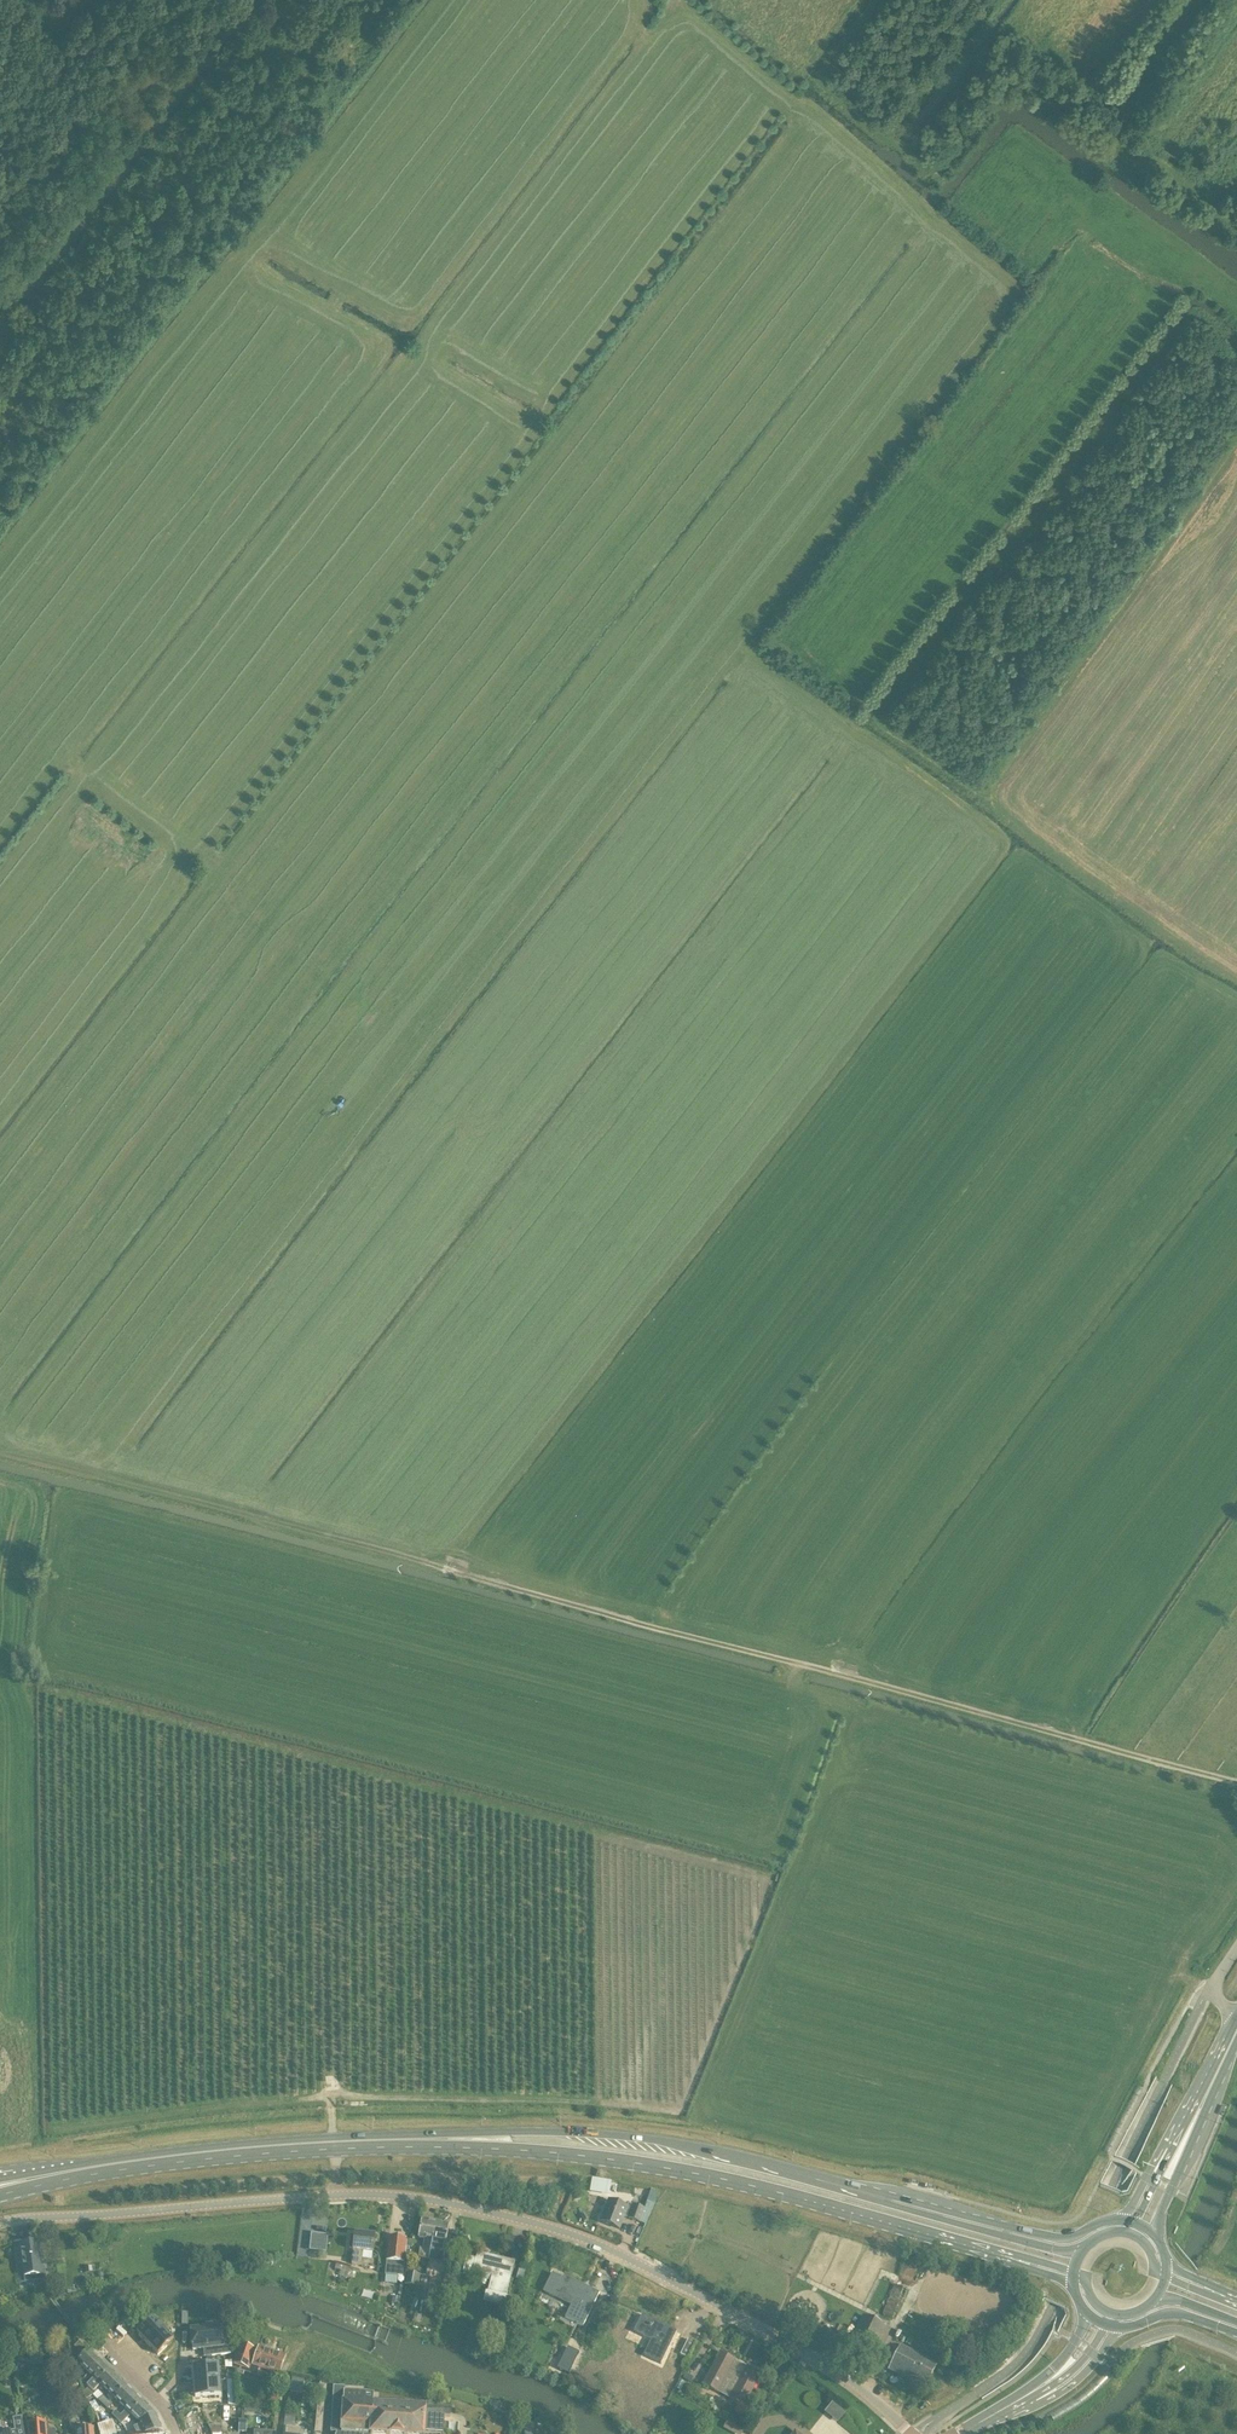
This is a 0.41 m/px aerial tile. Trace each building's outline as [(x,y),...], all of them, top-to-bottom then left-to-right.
[(593,2178),(590,2192),(607,2195),(610,2181),(593,2178)] [(626,2208),(608,2201),(600,2222),(619,2230),(624,2217),(645,2225),(654,2205),(654,2202),(648,2200),(644,2210),(633,2206),(628,2204),(626,2208)] [(418,2239),(424,2240),(423,2248),(420,2248),(418,2258),(429,2260),(432,2241),(435,2223),(422,2220),(418,2239)] [(449,2225),(435,2223),(432,2241),(429,2260),(443,2262),(446,2243),(445,2242),(449,2225)] [(354,2233),(353,2242),(351,2241),(349,2243),(349,2247),(351,2249),(353,2249),(351,2264),(361,2265),(363,2251),(373,2252),(374,2235),(354,2233)] [(311,2234),(309,2247),(313,2247),(321,2248),(327,2245),(328,2235),(311,2234)] [(406,2239),(389,2237),(385,2275),(402,2277),(406,2239)] [(34,2277),(45,2275),(44,2267),(40,2267),(37,2244),(20,2246),(24,2270),(33,2269),(34,2277)] [(492,2276),(488,2292),(485,2291),(483,2302),(505,2308),(508,2297),(506,2297),(514,2262),(477,2253),(475,2259),(466,2257),(462,2273),(472,2275),(473,2271),(492,2276)] [(901,2277),(915,2280),(918,2267),(904,2264),(901,2277)] [(420,2275),(407,2273),(405,2285),(417,2287),(420,2275)] [(598,2293),(564,2276),(555,2294),(573,2302),(565,2318),(583,2326),(598,2293)] [(442,2300),(445,2288),(430,2285),(428,2297),(442,2300)] [(894,2286),(883,2316),(891,2319),(894,2313),(897,2313),(900,2303),(903,2300),(904,2300),(907,2291),(894,2286)] [(390,2318),(404,2322),(406,2312),(392,2308),(390,2318)] [(642,2315),(633,2332),(651,2341),(643,2356),(661,2364),(676,2332),(642,2315)] [(872,2347),(883,2327),(864,2317),(854,2338),(851,2336),(843,2353),(867,2365),(875,2348),(872,2347)] [(152,2320),(136,2335),(157,2356),(173,2341),(152,2320)] [(206,2327),(190,2329),(193,2350),(203,2349),(204,2350),(207,2350),(207,2356),(204,2356),(204,2357),(230,2354),(228,2338),(222,2338),(220,2326),(217,2326),(217,2323),(206,2324),(206,2327)] [(694,2343),(688,2340),(680,2355),(687,2358),(694,2343)] [(74,2346),(81,2353),(86,2347),(79,2341),(74,2346)] [(271,2372),(279,2375),(286,2356),(260,2347),(258,2347),(256,2352),(255,2352),(255,2350),(239,2344),(232,2364),(247,2369),(248,2368),(270,2376),(271,2372)] [(925,2389),(937,2364),(920,2355),(901,2346),(888,2370),(925,2389)] [(89,2372),(100,2361),(88,2349),(78,2360),(82,2364),(81,2365),(89,2372)] [(564,2364),(568,2355),(559,2352),(555,2360),(564,2364)] [(734,2361),(720,2353),(703,2385),(717,2392),(721,2385),(734,2391),(729,2399),(744,2407),(761,2375),(746,2367),(745,2371),(733,2364),(734,2361)] [(89,2372),(94,2377),(86,2385),(93,2391),(99,2385),(97,2383),(110,2370),(100,2361),(89,2372)] [(217,2366),(193,2368),(194,2383),(218,2381),(217,2366)] [(945,2369),(941,2375),(947,2379),(951,2373),(945,2369)] [(99,2385),(101,2383),(115,2397),(126,2386),(110,2370),(97,2383),(99,2385)] [(218,2381),(194,2383),(195,2397),(219,2395),(218,2381)] [(327,2383),(320,2382),(314,2431),(322,2432),(327,2383)] [(132,2414),(143,2403),(126,2386),(115,2397),(132,2414)] [(334,2387),(333,2394),(335,2394),(334,2402),(333,2402),(333,2403),(334,2403),(334,2411),(332,2411),(332,2412),(333,2412),(333,2420),(332,2420),(332,2421),(333,2421),(332,2429),(331,2429),(331,2433),(336,2433),(443,2433),(444,2417),(450,2417),(450,2407),(427,2406),(427,2407),(379,2404),(380,2394),(364,2393),(364,2389),(334,2387)] [(84,2393),(86,2400),(93,2395),(87,2389),(84,2393)] [(609,2404),(615,2396),(609,2391),(603,2399),(609,2404)] [(272,2392),(271,2401),(277,2402),(279,2393),(272,2392)] [(83,2408),(81,2396),(73,2397),(75,2410),(83,2408)] [(97,2401),(102,2406),(107,2401),(102,2396),(97,2401)] [(107,2410),(112,2405),(107,2401),(102,2406),(107,2410)] [(831,2401),(823,2411),(838,2422),(846,2412),(831,2401)] [(132,2414),(140,2421),(155,2414),(143,2403),(132,2414)] [(120,2416),(124,2411),(120,2407),(116,2411),(120,2416)] [(116,2411),(112,2415),(122,2425),(130,2417),(124,2411),(120,2416),(116,2411)] [(163,2431),(155,2414),(140,2421),(143,2430),(137,2432),(138,2433),(140,2433),(160,2432),(163,2431)] [(293,2428),(295,2417),(285,2416),(283,2433),(304,2433),(304,2429),(293,2428)] [(745,2426),(726,2419),(723,2428),(739,2433),(742,2433),(745,2426)] [(55,2430),(46,2431),(46,2423),(28,2424),(28,2433),(55,2433),(55,2430)] [(221,2425),(210,2424),(210,2433),(220,2433),(221,2425)]
